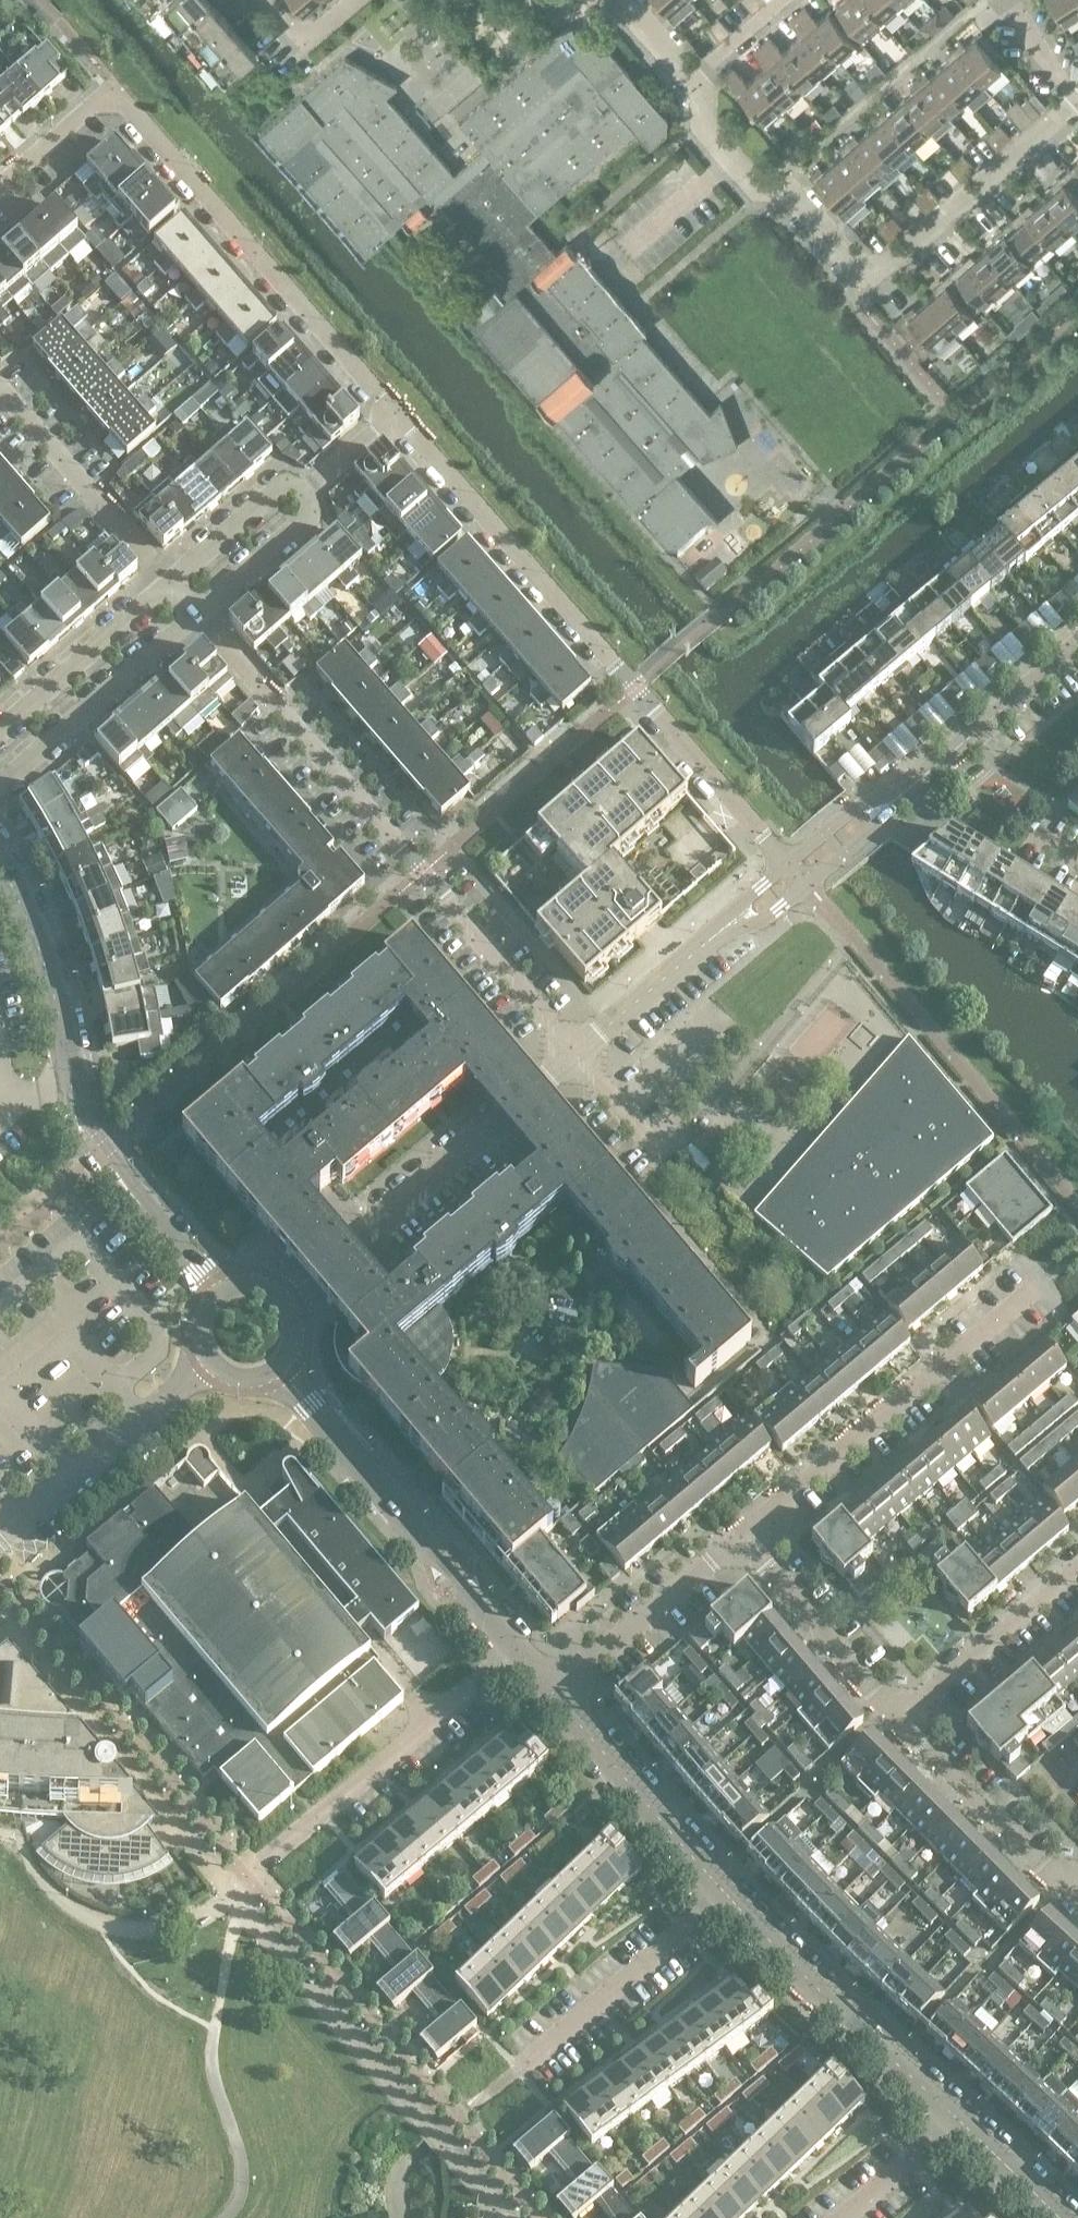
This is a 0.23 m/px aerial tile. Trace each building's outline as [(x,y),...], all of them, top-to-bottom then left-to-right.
[(161,6),(177,25),(206,0),(168,0),(161,6)] [(177,25),(193,42),(225,15),(216,5),(222,0),(206,0),(177,25)] [(304,9),(314,0),(296,0),(304,9)] [(693,0),(660,0),(667,8),(664,11),(672,21),(694,2),(693,0)] [(755,0),(743,0),(752,11),(759,5),(755,0)] [(883,21),(865,0),(841,0),(836,4),(864,37),(883,21)] [(896,0),(865,0),(883,21),(901,5),(896,0)] [(1064,19),(1077,11),(1077,0),(1052,0),(1064,19)] [(798,13),(838,60),(857,43),(829,11),(818,20),(805,6),(798,13)] [(225,15),(193,42),(208,60),(254,20),(247,12),(233,25),(225,15)] [(920,26),(928,36),(945,22),(937,12),(920,26)] [(821,75),(838,60),(798,13),(790,20),(802,34),(792,43),(821,75)] [(719,16),(712,22),(724,36),(731,29),(719,16)] [(225,79),(232,72),(256,51),(247,40),(261,28),(254,20),(208,60),(225,79)] [(724,36),(712,22),(705,28),(717,42),(724,36)] [(483,149),(484,149),(538,211),(634,128),(649,145),(666,130),(666,115),(659,106),(594,32),(580,45),(572,25),(528,42),(538,53),(459,122),(483,149)] [(953,48),(982,81),(1001,65),(976,36),(965,46),(961,41),(953,48)] [(762,44),(803,90),(821,75),(792,43),(782,51),(770,37),(762,44)] [(803,90),(762,44),(754,51),(767,65),(757,74),(785,106),(803,90)] [(949,59),(940,68),(964,97),(973,106),(991,91),(982,81),(953,48),(946,55),(949,59)] [(42,100),(53,91),(60,85),(59,83),(69,74),(47,49),(37,58),(32,53),(14,68),(42,100)] [(878,61),(886,70),(894,62),(887,54),(878,61)] [(274,120),(260,131),(366,252),(381,238),(382,238),(392,229),(403,219),(410,227),(428,211),(439,201),(462,181),(456,174),(387,95),(398,85),(357,63),(346,57),(302,95),(274,120)] [(42,100),(14,68),(0,81),(0,88),(1,89),(0,89),(0,108),(13,123),(22,115),(24,116),(42,100)] [(767,122),(785,106),(757,74),(747,82),(734,68),(726,75),(767,122)] [(964,97),(940,68),(930,77),(926,72),(918,79),(947,112),(964,97)] [(914,90),(904,99),(929,127),(935,135),(953,119),(947,112),(918,79),(910,86),(914,90)] [(848,90),(855,99),(865,91),(857,82),(848,90)] [(1017,98),(1016,99),(1006,108),(1022,127),(1040,110),(1028,97),(1021,103),(1017,98)] [(929,127),(904,99),(894,108),(890,103),(882,110),(911,143),(929,127)] [(825,114),(831,121),(842,112),(836,104),(825,114)] [(13,123),(0,108),(0,137),(5,133),(3,131),(13,123)] [(911,143),(882,110),(875,117),(878,121),(868,130),(893,158),(911,143)] [(450,129),(456,124),(447,114),(441,119),(450,129)] [(816,116),(805,126),(814,137),(825,127),(816,116)] [(1000,121),(993,128),(1005,142),(1012,135),(1000,121)] [(993,128),(985,135),(997,148),(1005,142),(993,128)] [(902,168),(893,158),(868,130),(859,138),(855,134),(847,141),(881,180),(884,184),(902,168)] [(83,188),(90,195),(131,159),(115,140),(113,142),(87,165),(96,176),(83,188)] [(798,151),(789,141),(783,147),(791,157),(798,151)] [(881,180),(847,141),(839,148),(843,152),(833,161),(864,196),(864,195),(881,180)] [(462,181),(439,201),(456,220),(445,230),(444,229),(443,230),(453,242),(454,241),(454,240),(465,231),(481,250),(477,253),(470,259),(470,258),(469,259),(479,271),(480,270),(479,269),(490,260),(511,284),(503,291),(507,295),(557,251),(529,219),(538,211),(484,149),(483,149),(456,174),(462,181)] [(964,153),(957,159),(969,173),(976,167),(964,153)] [(147,176),(131,159),(90,195),(95,202),(102,196),(112,207),(147,176)] [(969,173),(957,159),(949,165),(962,179),(969,173)] [(1077,178),(1077,159),(1069,167),(1077,178)] [(867,199),(864,195),(864,196),(833,161),(823,169),(819,165),(811,173),(838,204),(836,206),(835,207),(845,218),(867,199)] [(1044,197),(1072,230),(1077,225),(1077,178),(1069,167),(1058,177),(1062,182),(1044,197)] [(145,178),(112,207),(120,217),(113,222),(120,231),(162,194),(153,184),(147,176),(145,178)] [(928,184),(921,190),(933,204),(940,198),(928,184)] [(933,204),(921,190),(914,197),(926,210),(933,204)] [(162,194),(120,231),(126,237),(129,235),(139,226),(150,238),(176,215),(178,213),(171,205),(162,194)] [(62,203),(69,211),(77,204),(70,196),(62,203)] [(1010,218),(1041,254),(1051,245),(1053,247),(1072,230),(1044,197),(1025,213),(1021,208),(1010,218)] [(53,203),(35,219),(68,258),(87,242),(55,205),(53,203)] [(94,222),(82,209),(74,216),(85,229),(94,222)] [(893,215),(886,221),(898,235),(905,229),(893,215)] [(160,270),(180,253),(199,236),(183,218),(181,219),(154,243),(164,254),(154,263),(160,270)] [(985,248),(989,253),(1014,281),(1033,264),(1031,262),(1041,254),(1010,218),(999,228),(1003,233),(985,248)] [(51,273),(68,258),(35,219),(17,235),(51,273)] [(879,227),(891,241),(898,235),(886,221),(879,227)] [(96,251),(105,243),(96,233),(87,242),(96,251)] [(30,286),(33,289),(51,273),(17,235),(0,249),(0,251),(30,286)] [(176,268),(186,279),(214,254),(199,236),(180,253),(160,270),(166,277),(176,268)] [(105,243),(96,251),(109,267),(121,257),(107,241),(105,243)] [(483,317),(475,324),(551,412),(657,533),(673,551),(679,557),(720,521),(698,497),(677,473),(698,455),(703,460),(717,454),(738,446),(721,402),(711,411),(704,404),(642,333),(647,329),(579,251),(576,253),(567,243),(557,251),(507,295),(503,291),(500,293),(495,287),(484,292),(478,302),(479,313),(483,317)] [(985,248),(980,253),(967,264),(962,260),(951,269),(982,305),(992,296),(994,298),(1014,281),(989,253),(985,248)] [(0,251),(0,287),(12,301),(30,286),(0,251)] [(191,306),(230,272),(214,254),(186,279),(195,290),(185,299),(191,306)] [(945,284),(926,299),(955,332),(974,315),(972,313),(982,305),(951,269),(940,279),(945,284)] [(90,282),(96,290),(97,291),(105,284),(95,272),(87,279),(90,282)] [(129,279),(137,289),(146,282),(137,272),(129,279)] [(207,303),(217,314),(245,289),(230,272),(191,306),(197,312),(207,303)] [(115,275),(105,284),(104,285),(120,303),(131,294),(115,275)] [(146,282),(137,289),(145,298),(154,289),(147,280),(146,282)] [(82,303),(96,290),(90,282),(75,295),(82,303)] [(3,326),(10,321),(1,311),(12,301),(0,287),(0,323),(3,326)] [(222,341),(261,307),(245,289),(217,314),(226,325),(216,334),(222,341)] [(65,297),(49,310),(55,317),(71,303),(65,297)] [(955,332),(926,299),(908,315),(904,310),(893,320),(924,356),(934,347),(936,349),(955,332)] [(135,322),(139,320),(147,313),(137,300),(125,310),(135,322)] [(1049,309),(1042,300),(1036,305),(1043,314),(1049,309)] [(248,351),(275,327),(277,326),(270,318),(261,307),(222,341),(227,348),(238,339),(248,351)] [(147,313),(139,320),(147,330),(156,323),(148,313),(147,313)] [(156,320),(163,329),(169,324),(161,316),(156,320)] [(46,326),(38,317),(30,324),(38,333),(46,326)] [(62,323),(33,348),(43,359),(49,366),(91,330),(83,321),(70,333),(62,323)] [(169,324),(163,329),(170,337),(178,330),(171,322),(169,324)] [(1013,339),(1022,332),(1014,324),(1007,331),(1013,339)] [(173,341),(170,337),(163,329),(155,336),(166,347),(173,341)] [(91,330),(49,366),(56,373),(65,384),(93,359),(84,348),(96,337),(91,330)] [(259,362),(269,374),(297,349),(281,331),(242,364),(248,371),(259,362)] [(269,374),(257,384),(273,402),(313,367),(303,356),(297,349),(295,351),(269,374)] [(93,359),(65,384),(80,402),(119,368),(114,361),(103,370),(93,359)] [(215,379),(222,373),(211,361),(204,367),(215,379)] [(313,367),(273,402),(288,419),(300,410),(328,385),(313,367)] [(80,402),(87,409),(96,420),(124,395),(115,383),(125,374),(119,368),(80,402)] [(224,400),(235,392),(225,380),(214,389),(224,400)] [(299,430),(305,436),(307,434),(344,402),(328,385),(300,410),(309,421),(299,430)] [(199,409),(209,400),(201,391),(190,399),(199,409)] [(124,395),(96,420),(105,430),(111,437),(150,403),(145,397),(134,406),(124,395)] [(111,437),(118,444),(127,456),(156,431),(146,419),(162,405),(156,398),(150,403),(111,437)] [(241,419),(246,414),(251,410),(240,398),(230,407),(241,419)] [(173,414),(174,415),(178,420),(183,425),(200,410),(199,409),(190,399),(173,414)] [(344,402),(307,434),(323,453),(358,423),(360,421),(353,413),(344,402)] [(177,422),(167,430),(174,438),(184,430),(177,422)] [(225,425),(218,430),(254,471),(272,455),(246,424),(234,435),(225,425)] [(254,471),(218,430),(212,436),(221,446),(210,456),(236,487),(254,471)] [(281,435),(272,444),(283,456),(292,448),(281,435)] [(143,451),(151,460),(161,451),(154,442),(143,451)] [(292,448),(283,456),(296,463),(301,459),(292,448)] [(383,448),(354,473),(365,484),(354,493),(360,500),(364,497),(399,466),(383,448)] [(133,476),(151,460),(143,451),(125,467),(133,476)] [(1064,463),(1077,480),(1077,452),(1064,463)] [(184,463),(185,465),(186,465),(218,502),(236,487),(210,456),(198,466),(191,457),(184,463)] [(1046,479),(1077,517),(1077,480),(1064,463),(1046,479)] [(186,465),(185,465),(179,470),(168,480),(201,517),(218,502),(186,465)] [(414,484),(408,477),(399,466),(364,497),(379,514),(386,509),(414,484)] [(133,476),(125,467),(117,477),(123,484),(133,476)] [(13,479),(3,469),(0,472),(0,503),(19,487),(13,479)] [(1028,494),(1061,533),(1077,519),(1077,517),(1046,479),(1028,494)] [(151,496),(153,498),(183,533),(201,517),(168,480),(151,496)] [(414,484),(386,509),(396,520),(385,529),(391,535),(430,502),(414,484)] [(34,504),(19,487),(0,503),(0,534),(34,504)] [(1028,494),(1010,509),(1043,549),(1061,533),(1028,494)] [(134,515),(139,521),(164,549),(183,533),(153,498),(134,515)] [(430,502),(391,535),(397,542),(407,533),(417,544),(445,519),(430,502)] [(48,524),(50,523),(34,504),(0,534),(0,546),(11,536),(22,548),(48,524)] [(1010,509),(991,524),(1025,564),(1043,549),(1010,509)] [(69,521),(81,535),(94,524),(83,510),(69,521)] [(344,529),(345,528),(354,520),(347,512),(337,520),(344,529)] [(445,519),(417,544),(427,556),(417,565),(423,572),(462,538),(445,519)] [(60,523),(46,535),(53,543),(66,530),(60,523)] [(991,524),(973,539),(1007,579),(1025,564),(991,524)] [(319,545),(353,584),(359,579),(350,568),(362,558),(337,529),(319,545)] [(368,554),(375,547),(370,541),(361,530),(353,537),(368,554)] [(106,536),(88,552),(119,588),(130,579),(138,572),(136,571),(106,536)] [(956,555),(956,556),(989,595),(1007,579),(973,539),(955,554),(956,555)] [(466,543),(464,544),(437,568),(448,580),(437,589),(443,595),(482,561),(466,543)] [(301,561),(326,589),(337,580),(346,590),(353,584),(319,545),(301,561)] [(88,552),(85,549),(79,555),(88,566),(77,575),(100,602),(102,604),(119,588),(88,552)] [(15,562),(22,570),(32,562),(24,553),(15,562)] [(712,581),(726,570),(714,556),(701,567),(712,581)] [(938,571),(945,579),(971,610),(989,595),(956,556),(938,571)] [(283,576),(317,615),(324,610),(315,599),(326,589),(301,561),(283,576)] [(482,561),(443,595),(449,602),(459,593),(469,604),(497,579),(482,561)] [(56,575),(50,580),(84,619),(102,604),(100,602),(77,575),(65,585),(56,575)] [(391,575),(383,582),(386,586),(389,590),(396,597),(396,596),(403,589),(394,579),(391,575)] [(267,594),(290,620),(301,611),(310,621),(317,615),(283,576),(265,592),(267,594)] [(474,631),(513,597),(497,579),(469,604),(479,615),(460,631),(466,638),(474,631)] [(927,594),(953,625),(971,610),(945,579),(927,594)] [(50,580),(32,596),(41,606),(66,635),(84,619),(50,580)] [(919,585),(901,600),(935,640),(953,625),(927,594),(919,585)] [(390,604),(377,589),(367,598),(380,613),(390,604)] [(389,590),(383,595),(392,606),(399,600),(396,597),(389,590)] [(248,607),(282,646),(288,640),(279,630),(290,620),(267,594),(265,592),(248,607)] [(1055,599),(1063,609),(1071,602),(1063,592),(1055,599)] [(513,597),(474,631),(480,637),(490,628),(500,639),(528,615),(513,597)] [(1063,609),(1055,599),(1047,606),(1055,616),(1063,609)] [(901,600),(883,615),(917,655),(935,640),(901,600)] [(21,606),(14,611),(48,650),(66,635),(41,606),(30,616),(21,606)] [(248,607),(237,616),(229,623),(254,652),(266,642),(275,652),(282,646),(248,607)] [(48,650),(14,611),(8,617),(17,627),(5,638),(30,666),(48,650)] [(370,625),(379,618),(374,611),(365,619),(370,625)] [(528,615),(500,639),(510,651),(499,660),(505,666),(544,632),(528,615)] [(883,615),(865,631),(899,671),(917,655),(883,615)] [(1019,630),(1027,640),(1035,633),(1027,623),(1019,630)] [(1027,640),(1019,630),(1011,636),(1019,646),(1027,640)] [(865,631),(847,646),(881,686),(899,671),(865,631)] [(544,632),(505,666),(511,673),(521,664),(531,675),(559,650),(544,632)] [(431,636),(431,637),(418,648),(434,666),(447,655),(431,636)] [(847,646),(829,661),(863,701),(881,686),(847,646)] [(25,671),(4,647),(0,651),(0,665),(13,681),(25,671)] [(195,654),(184,663),(215,698),(233,682),(228,675),(204,649),(203,647),(195,654)] [(333,691),(372,657),(366,651),(355,660),(345,648),(317,673),(333,691)] [(559,650),(531,675),(540,686),(530,695),(536,702),(575,668),(559,650)] [(983,660),(991,670),(999,663),(990,653),(983,660)] [(303,671),(291,657),(282,665),(294,679),(303,671)] [(377,664),(372,657),(333,691),(348,709),(377,684),(367,673),(377,664)] [(991,670),(983,660),(975,666),(983,676),(991,670)] [(811,677),(824,692),(845,716),(863,701),(829,661),(811,677)] [(218,702),(184,663),(166,678),(200,717),(218,702)] [(575,668),(536,702),(542,708),(552,699),(562,711),(591,686),(575,668)] [(485,672),(477,679),(483,687),(491,679),(485,672)] [(386,695),(377,684),(348,709),(364,727),(402,693),(418,680),(412,673),(386,695)] [(166,678),(148,694),(182,733),(200,717),(166,678)] [(500,689),(491,679),(483,687),(492,697),(500,689)] [(954,684),(947,690),(955,700),(963,694),(954,684)] [(939,697),(947,707),(953,713),(960,707),(955,700),(947,690),(939,697)] [(824,692),(806,707),(832,738),(851,723),(845,716),(824,692)] [(408,700),(402,693),(364,727),(379,745),(408,720),(398,709),(408,700)] [(131,709),(156,738),(167,728),(176,738),(182,733),(148,694),(131,709)] [(250,701),(232,717),(242,729),(259,710),(250,701)] [(917,707),(922,711),(928,706),(924,701),(917,707)] [(788,723),(814,754),(832,738),(806,707),(788,723)] [(113,725),(144,760),(147,764),(153,758),(144,747),(156,738),(131,709),(113,725)] [(492,738),(504,730),(493,712),(481,719),(492,738)] [(919,714),(911,721),(924,737),(932,730),(919,714)] [(432,718),(428,722),(433,728),(437,725),(432,718)] [(408,720),(379,745),(395,762),(397,761),(433,728),(428,722),(417,731),(408,720)] [(924,737),(911,721),(903,727),(917,744),(924,737)] [(852,723),(843,730),(858,747),(866,740),(852,723)] [(113,725),(102,734),(94,741),(125,776),(144,760),(113,725)] [(235,736),(234,735),(227,728),(217,737),(224,745),(235,736)] [(397,761),(395,762),(401,769),(410,780),(438,755),(429,744),(439,735),(433,728),(397,761)] [(526,736),(535,746),(543,739),(534,729),(526,736)] [(191,975),(221,1009),(365,884),(341,856),(334,862),(327,854),(334,848),(240,740),(205,769),(301,879),(191,975)] [(570,800),(537,828),(540,831),(556,850),(586,884),(575,894),(563,904),(536,927),(540,931),(555,948),(558,952),(561,956),(585,983),(587,981),(604,967),(612,960),(629,945),(637,938),(659,919),(661,917),(672,908),(659,892),(648,901),(613,861),(630,846),(687,797),(683,793),(669,776),(666,772),(662,768),(638,741),(636,743),(619,757),(611,764),(595,779),(587,785),(570,800)] [(216,752),(207,742),(198,750),(207,760),(216,752)] [(883,744),(874,752),(888,768),(897,761),(891,754),(883,744)] [(90,745),(83,751),(92,761),(99,755),(90,745)] [(477,753),(476,753),(473,749),(465,755),(469,760),(477,753)] [(479,750),(476,753),(477,753),(469,760),(475,767),(486,757),(479,750)] [(880,774),(888,768),(874,752),(867,758),(880,774)] [(205,761),(198,753),(188,763),(194,770),(205,761)] [(448,766),(438,755),(410,780),(425,798),(464,764),(459,757),(448,766)] [(470,771),(464,764),(425,798),(442,816),(470,792),(460,780),(470,771)] [(838,766),(830,773),(838,783),(846,776),(838,766)] [(50,786),(20,806),(28,819),(33,827),(73,803),(55,775),(47,781),(50,786)] [(152,807),(171,791),(163,783),(145,799),(152,807)] [(157,812),(173,831),(197,810),(181,791),(157,812)] [(1068,806),(1077,815),(1077,797),(1070,806),(1069,805),(1068,806)] [(33,827),(37,835),(44,847),(102,815),(97,808),(81,817),(73,803),(33,827)] [(102,815),(44,847),(51,860),(55,868),(89,851),(81,837),(106,823),(102,815)] [(203,815),(186,829),(202,847),(218,833),(203,815)] [(136,826),(141,836),(152,831),(148,821),(136,826)] [(968,840),(952,830),(911,864),(941,883),(968,840)] [(169,860),(187,858),(185,837),(167,839),(169,860)] [(958,893),(984,851),(968,840),(941,883),(958,893)] [(59,877),(65,889),(112,868),(102,845),(89,851),(55,868),(59,877)] [(974,904),(1001,861),(984,851),(958,893),(974,904)] [(160,855),(142,862),(150,880),(168,873),(164,865),(168,864),(165,857),(161,858),(160,855)] [(991,914),(1018,871),(1001,861),(974,904),(991,914)] [(123,891),(112,868),(65,889),(71,902),(75,911),(120,892),(123,891)] [(1008,924),(1034,882),(1018,871),(991,914),(1008,924)] [(171,894),(165,877),(155,880),(160,897),(171,894)] [(1024,935),(1051,892),(1034,882),(1008,924),(1024,935)] [(120,892),(75,911),(78,920),(83,933),(129,916),(120,892)] [(1041,945),(1068,902),(1051,892),(1024,935),(1041,945)] [(1077,924),(1077,909),(1068,902),(1041,945),(1058,956),(1077,924)] [(91,955),(137,940),(132,924),(145,920),(142,911),(129,916),(83,933),(88,946),(91,955)] [(1077,961),(1077,924),(1058,956),(1075,966),(1077,961)] [(412,939),(220,1101),(191,1125),(183,1132),(255,1218),(269,1234),(282,1250),(297,1268),(307,1280),(319,1294),(333,1310),(347,1327),(346,1328),(336,1324),(335,1326),(337,1327),(335,1337),(335,1343),(335,1351),(340,1365),(346,1375),(354,1382),(360,1385),(365,1387),(423,1457),(429,1465),(450,1489),(443,1495),(442,1495),(505,1570),(521,1589),(536,1607),(552,1625),(573,1607),(577,1611),(595,1596),(576,1573),(561,1555),(544,1536),(553,1529),(491,1455),(494,1452),(493,1450),(492,1448),(491,1446),(490,1444),(488,1442),(487,1440),(485,1439),(484,1437),(482,1435),(480,1434),(479,1432),(477,1431),(475,1430),(472,1432),(429,1382),(432,1380),(435,1377),(438,1375),(440,1371),(442,1368),(444,1365),(445,1361),(446,1358),(447,1354),(448,1350),(448,1347),(448,1343),(448,1339),(447,1335),(447,1331),(445,1327),(444,1324),(442,1320),(440,1317),(438,1314),(435,1311),(564,1202),(684,1343),(704,1367),(688,1380),(695,1388),(748,1343),(751,1340),(567,1122),(559,1113),(545,1096),(540,1090),(528,1076),(508,1053),(412,939)] [(94,964),(97,978),(147,964),(145,955),(142,956),(137,940),(91,955),(94,964)] [(101,991),(104,1000),(141,991),(136,976),(150,972),(147,964),(97,978),(101,991)] [(106,1010),(109,1023),(159,1013),(154,989),(141,991),(104,1000),(106,1010)] [(159,1013),(109,1023),(111,1037),(113,1048),(116,1047),(139,1044),(141,1059),(162,1055),(160,1040),(164,1040),(161,1021),(185,1017),(190,1016),(189,1010),(185,1008),(184,1009),(159,1013)] [(828,1280),(960,1168),(993,1140),(908,1039),(754,1216),(828,1280)] [(1006,1155),(965,1189),(981,1208),(1022,1174),(1006,1155)] [(1022,1174),(981,1208),(997,1226),(1037,1192),(1022,1174)] [(1037,1192),(997,1226),(1012,1245),(1053,1210),(1037,1192)] [(925,1223),(917,1230),(924,1239),(933,1232),(925,1223)] [(899,1245),(906,1254),(924,1239),(917,1230),(899,1245)] [(899,1245),(881,1261),(888,1270),(906,1254),(899,1245)] [(943,1261),(964,1286),(983,1270),(961,1245),(943,1261)] [(862,1276),(870,1285),(888,1270),(881,1261),(862,1276)] [(925,1276),(946,1301),(964,1286),(943,1261),(925,1276)] [(907,1291),(928,1316),(946,1301),(925,1276),(907,1291)] [(857,1281),(849,1288),(855,1295),(863,1288),(857,1281)] [(838,1297),(844,1304),(855,1295),(849,1288),(838,1297)] [(888,1307),(909,1332),(928,1316),(907,1291),(888,1307)] [(838,1297),(828,1306),(834,1313),(844,1304),(838,1297)] [(798,1322),(804,1329),(815,1320),(808,1313),(798,1322)] [(910,1344),(886,1315),(867,1331),(891,1360),(910,1344)] [(798,1322),(787,1331),(794,1338),(804,1329),(798,1322)] [(891,1360),(867,1331),(849,1346),(873,1375),(891,1360)] [(599,1337),(598,1348),(601,1349),(602,1351),(603,1354),(614,1355),(613,1346),(607,1339),(599,1337)] [(586,1353),(587,1343),(577,1342),(576,1352),(586,1353)] [(1045,1344),(1026,1360),(1047,1385),(1066,1369),(1045,1344)] [(873,1375),(849,1346),(831,1361),(855,1390),(873,1375)] [(766,1357),(772,1365),(783,1356),(777,1348),(766,1357)] [(766,1357),(756,1366),(762,1373),(772,1365),(766,1357)] [(1008,1375),(1029,1400),(1047,1385),(1026,1360),(1008,1375)] [(855,1390),(831,1361),(813,1376),(837,1405),(855,1390)] [(629,1464),(640,1455),(694,1409),(661,1371),(595,1365),(594,1377),(591,1388),(589,1399),(585,1409),(581,1420),(576,1430),(571,1441),(565,1450),(559,1460),(591,1497),(619,1473),(629,1464)] [(1008,1375),(990,1390),(1011,1415),(1029,1400),(1008,1375)] [(813,1376),(796,1391),(795,1392),(819,1420),(837,1405),(813,1376)] [(795,1392),(796,1391),(791,1385),(753,1417),(782,1451),(819,1420),(795,1392)] [(972,1406),(993,1431),(1011,1415),(990,1390),(972,1406)] [(1063,1418),(1077,1405),(1077,1404),(1072,1397),(1056,1410),(1063,1418)] [(706,1408),(712,1416),(722,1407),(716,1400),(706,1408)] [(712,1416),(706,1408),(695,1417),(701,1425),(700,1426),(708,1435),(719,1426),(711,1417),(712,1416)] [(948,1426),(972,1455),(991,1439),(966,1410),(948,1426)] [(1040,1423),(1047,1431),(1063,1418),(1056,1410),(1040,1423)] [(1073,1430),(1077,1426),(1077,1413),(1067,1423),(1073,1430)] [(728,1435),(752,1464),(771,1448),(746,1419),(728,1435)] [(1024,1437),(1031,1444),(1047,1431),(1040,1423),(1024,1437)] [(1057,1444),(1073,1430),(1067,1423),(1051,1436),(1057,1444)] [(930,1441),(954,1470),(972,1455),(948,1426),(930,1441)] [(670,1439),(676,1446),(686,1437),(680,1430),(670,1439)] [(710,1450),(734,1479),(752,1464),(728,1435),(710,1450)] [(1042,1457),(1057,1444),(1051,1436),(1035,1450),(1042,1457)] [(1031,1444),(1024,1437),(1009,1450),(1015,1458),(1031,1444)] [(676,1446),(670,1439),(659,1448),(665,1455),(676,1446)] [(912,1457),(936,1485),(954,1470),(930,1441),(912,1457)] [(1009,1461),(994,1443),(987,1448),(1002,1466),(1009,1461)] [(220,1473),(211,1463),(211,1462),(211,1460),(211,1459),(210,1457),(209,1455),(208,1454),(207,1453),(207,1452),(205,1451),(202,1450),(200,1450),(198,1450),(197,1450),(195,1450),(193,1451),(192,1452),(191,1453),(189,1455),(188,1457),(187,1459),(187,1460),(187,1461),(177,1470),(178,1471),(185,1464),(204,1487),(220,1473)] [(692,1465),(716,1494),(734,1479),(710,1450),(692,1465)] [(1026,1471),(1042,1457),(1035,1450),(1019,1463),(1026,1471)] [(646,1462),(640,1455),(629,1464),(635,1472),(646,1462)] [(894,1472),(918,1501),(936,1485),(912,1457),(894,1472)] [(1077,1494),(1077,1461),(1062,1475),(1077,1494)] [(629,1464),(619,1473),(625,1480),(635,1472),(629,1464)] [(674,1480),(698,1509),(716,1494),(692,1465),(674,1480)] [(989,1476),(996,1483),(1007,1474),(1000,1466),(989,1476)] [(260,1519),(259,1520),(273,1536),(287,1525),(357,1608),(343,1619),(357,1636),(358,1636),(371,1624),(385,1640),(398,1629),(419,1611),(405,1595),(346,1524),(311,1484),(309,1485),(296,1470),(295,1469),(293,1468),(292,1467),(290,1467),(289,1467),(287,1468),(283,1471),(283,1473),(282,1474),(282,1476),(283,1477),(283,1479),(291,1493),(286,1497),(280,1490),(273,1496),(279,1503),(274,1507),(260,1519)] [(876,1487),(900,1516),(918,1501),(894,1472),(876,1487)] [(1043,1491),(1064,1516),(1077,1504),(1077,1494),(1062,1475),(1043,1491)] [(985,1493),(996,1483),(989,1476),(978,1485),(985,1493)] [(1000,1488),(1006,1496),(1017,1487),(1011,1479),(1000,1488)] [(656,1496),(680,1524),(698,1509),(674,1480),(656,1496)] [(858,1502),(882,1531),(900,1516),(876,1487),(858,1502)] [(68,1602),(60,1609),(61,1610),(85,1639),(79,1644),(125,1699),(132,1694),(204,1779),(208,1775),(221,1765),(227,1772),(220,1777),(259,1824),(294,1794),(314,1777),(361,1738),(404,1701),(374,1666),(366,1657),(371,1652),(358,1637),(358,1636),(357,1636),(343,1619),(357,1608),(287,1525),(273,1536),(259,1520),(260,1519),(259,1518),(259,1519),(246,1503),(200,1542),(155,1488),(131,1509),(137,1516),(128,1523),(122,1516),(87,1546),(93,1553),(64,1577),(63,1578),(70,1586),(74,1587),(72,1602),(68,1602)] [(1006,1496),(1000,1488),(989,1498),(995,1505),(1006,1496)] [(638,1511),(662,1540),(680,1524),(656,1496),(639,1510),(638,1511)] [(962,1516),(973,1507),(967,1499),(956,1509),(962,1516)] [(840,1517),(864,1546),(882,1531),(858,1502),(840,1517)] [(1068,1531),(1063,1525),(1044,1502),(1025,1518),(1050,1547),(1068,1531)] [(596,1536),(625,1571),(662,1540),(638,1511),(639,1510),(634,1504),(596,1536)] [(596,1514),(589,1506),(579,1515),(585,1523),(596,1514)] [(962,1516),(968,1524),(979,1514),(973,1507),(962,1516)] [(962,1516),(956,1509),(945,1518),(951,1525),(962,1516)] [(582,1529),(569,1515),(560,1522),(573,1537),(582,1529)] [(962,1516),(951,1525),(957,1533),(968,1524),(962,1516)] [(866,1572),(860,1565),(872,1555),(864,1546),(840,1517),(812,1541),(844,1579),(848,1575),(854,1582),(866,1572)] [(1025,1518),(1007,1533),(1032,1562),(1050,1547),(1025,1518)] [(918,1537),(924,1544),(934,1535),(928,1528),(918,1537)] [(989,1549),(1014,1577),(1032,1562),(1007,1533),(989,1549)] [(600,1552),(588,1537),(579,1545),(591,1559),(600,1552)] [(913,1553),(924,1544),(918,1537),(907,1546),(913,1553)] [(918,1557),(924,1564),(940,1550),(935,1543),(918,1557)] [(971,1564),(996,1592),(1014,1577),(989,1549),(971,1564)] [(930,1571),(934,1568),(946,1557),(940,1550),(924,1564),(930,1571)] [(940,1575),(936,1578),(968,1616),(996,1592),(971,1564),(964,1555),(952,1564),(946,1557),(934,1568),(940,1575)] [(888,1575),(898,1566),(892,1558),(882,1567),(888,1575)] [(611,1582),(620,1575),(608,1560),(599,1568),(611,1582)] [(855,1592),(871,1578),(866,1572),(854,1582),(850,1586),(855,1592)] [(860,1598),(874,1586),(877,1584),(871,1578),(855,1592),(860,1598)] [(736,1644),(742,1639),(771,1615),(747,1587),(710,1619),(713,1623),(706,1629),(716,1641),(726,1633),(736,1644)] [(786,1632),(771,1615),(742,1639),(757,1657),(786,1632)] [(702,1625),(696,1631),(709,1647),(716,1641),(706,1629),(702,1625)] [(696,1631),(689,1637),(703,1653),(709,1647),(696,1631)] [(1077,1654),(1077,1631),(1067,1640),(1077,1654)] [(757,1657),(773,1675),(801,1650),(786,1632),(757,1657)] [(1073,1684),(1077,1680),(1077,1654),(1067,1640),(1049,1655),(1073,1684)] [(699,1658),(689,1647),(682,1653),(691,1664),(699,1658)] [(15,1649),(15,1654),(10,1653),(6,1653),(2,1654),(0,1654),(0,1814),(20,1816),(36,1817),(63,1819),(69,1826),(42,1849),(46,1853),(50,1857),(54,1861),(58,1864),(63,1867),(68,1869),(72,1872),(77,1874),(83,1876),(88,1877),(93,1878),(98,1879),(104,1880),(109,1880),(115,1880),(120,1879),(126,1879),(131,1877),(136,1876),(141,1874),(146,1872),(151,1870),(156,1867),(160,1864),(165,1861),(169,1857),(148,1828),(154,1821),(160,1821),(142,1799),(144,1797),(109,1756),(107,1758),(85,1732),(69,1732),(70,1717),(72,1717),(15,1649)] [(788,1693),(817,1668),(801,1650),(773,1675),(788,1693)] [(1031,1671),(1055,1699),(1073,1684),(1049,1655),(1031,1671)] [(699,1658),(691,1664),(701,1675),(708,1669),(699,1658)] [(719,1672),(721,1674),(728,1682),(734,1677),(725,1666),(719,1672)] [(788,1693),(803,1710),(832,1686),(817,1668),(788,1693)] [(1049,1736),(1053,1737),(1056,1735),(1062,1742),(1076,1731),(1070,1723),(1073,1720),(1055,1699),(1031,1671),(1013,1686),(1045,1724),(1053,1733),(1049,1736)] [(614,1699),(630,1718),(662,1691),(646,1672),(614,1699)] [(743,1687),(734,1677),(728,1682),(736,1693),(743,1687)] [(723,1701),(730,1695),(721,1684),(714,1690),(723,1701)] [(828,1752),(863,1723),(832,1686),(803,1710),(797,1716),(828,1752)] [(1013,1686),(994,1702),(1026,1740),(1045,1724),(1013,1686)] [(630,1718),(645,1736),(677,1709),(676,1707),(684,1701),(672,1687),(664,1694),(662,1691),(630,1718)] [(739,1705),(737,1703),(730,1695),(723,1701),(732,1711),(739,1705)] [(749,1707),(751,1710),(756,1716),(758,1718),(766,1712),(756,1701),(749,1707)] [(1020,1757),(1014,1749),(1026,1740),(994,1702),(967,1725),(999,1762),(1003,1759),(1010,1765),(1020,1757)] [(645,1736),(661,1753),(692,1727),(677,1709),(645,1736)] [(774,1722),(766,1712),(758,1718),(765,1726),(767,1728),(774,1722)] [(756,1716),(745,1726),(754,1736),(760,1731),(765,1726),(758,1718),(756,1716)] [(1076,1731),(1077,1729),(1077,1716),(1073,1720),(1070,1723),(1076,1731)] [(661,1753),(676,1771),(708,1745),(692,1727),(661,1753)] [(518,1728),(499,1744),(529,1779),(548,1763),(518,1728)] [(762,1746),(769,1741),(760,1731),(754,1736),(762,1746)] [(873,1800),(906,1768),(872,1734),(840,1766),(858,1785),(856,1787),(870,1800),(872,1798),(873,1800)] [(1042,1747),(1048,1754),(1062,1742),(1056,1735),(1053,1737),(1042,1747)] [(529,1779),(499,1744),(481,1759),(511,1795),(529,1779)] [(794,1760),(800,1754),(792,1744),(785,1749),(794,1760)] [(676,1771),(691,1789),(723,1763),(708,1745),(676,1771)] [(775,1748),(754,1765),(770,1784),(784,1772),(791,1766),(775,1748)] [(809,1764),(800,1754),(794,1760),(803,1770),(809,1764)] [(1006,1769),(1011,1775),(1025,1763),(1020,1757),(1010,1765),(1006,1769)] [(481,1759),(463,1774),(493,1810),(511,1795),(481,1759)] [(691,1789),(707,1808),(738,1780),(723,1763),(691,1789)] [(1011,1775),(1016,1781),(1030,1769),(1025,1763),(1011,1775)] [(793,1782),(800,1777),(791,1766),(784,1772),(793,1782)] [(873,1800),(873,1801),(889,1817),(896,1811),(922,1784),(906,1768),(873,1800)] [(493,1810),(463,1774),(445,1789),(475,1825),(493,1810)] [(707,1808),(722,1826),(753,1798),(738,1780),(707,1808)] [(912,1828),(939,1801),(922,1784),(896,1811),(912,1828)] [(475,1825),(445,1789),(427,1805),(457,1840),(475,1825)] [(837,1807),(843,1801),(833,1792),(827,1798),(837,1807)] [(738,1844),(770,1817),(753,1798),(722,1826),(738,1844)] [(561,1817),(572,1809),(565,1801),(555,1809),(561,1817)] [(853,1811),(843,1801),(837,1807),(846,1817),(853,1811)] [(929,1844),(955,1818),(939,1801),(912,1828),(929,1844)] [(830,1810),(823,1802),(816,1808),(824,1816),(830,1810)] [(427,1805),(409,1820),(439,1855),(457,1840),(427,1805)] [(591,1814),(584,1807),(574,1816),(581,1823),(591,1814)] [(551,1826),(561,1817),(555,1809),(544,1818),(551,1826)] [(846,1826),(838,1818),(830,1810),(824,1816),(840,1832),(846,1826)] [(929,1844),(945,1861),(972,1835),(955,1818),(929,1844)] [(777,1826),(747,1854),(764,1872),(794,1844),(801,1837),(785,1819),(777,1826)] [(439,1855),(409,1820),(391,1835),(421,1871),(439,1855)] [(868,1838),(874,1832),(866,1825),(860,1831),(868,1838)] [(564,1838),(557,1830),(546,1839),(553,1847),(564,1838)] [(526,1848),(536,1839),(529,1831),(519,1840),(526,1848)] [(882,1840),(874,1832),(868,1838),(875,1846),(882,1840)] [(857,1849),(863,1843),(853,1833),(847,1839),(857,1849)] [(391,1835),(373,1850),(403,1886),(421,1871),(391,1835)] [(962,1878),(989,1851),(972,1835),(945,1861),(962,1878)] [(624,1887),(642,1870),(609,1836),(592,1853),(624,1887)] [(794,1844),(764,1872),(780,1890),(810,1861),(819,1853),(802,1836),(801,1837),(794,1844)] [(553,1847),(546,1839),(536,1848),(543,1857),(553,1847)] [(515,1857),(526,1848),(519,1840),(508,1849),(515,1857)] [(873,1853),(871,1851),(863,1843),(857,1849),(866,1859),(873,1853)] [(403,1886),(373,1850),(354,1866),(384,1902),(403,1886)] [(899,1858),(906,1865),(917,1855),(911,1850),(902,1850),(897,1856),(899,1858)] [(962,1878),(978,1894),(1005,1868),(989,1851),(962,1878)] [(607,1903),(624,1887),(592,1853),(575,1870),(607,1903)] [(901,1872),(907,1866),(899,1858),(893,1864),(901,1872)] [(490,1879),(501,1870),(493,1861),(483,1871),(490,1879)] [(510,1870),(517,1878),(528,1869),(521,1861),(510,1870)] [(810,1861),(780,1890),(796,1907),(826,1878),(810,1861)] [(889,1882),(896,1876),(886,1866),(879,1872),(889,1882)] [(915,1874),(907,1866),(901,1872),(909,1880),(915,1874)] [(1007,1934),(1039,1902),(1005,1868),(978,1894),(973,1900),(1007,1934)] [(517,1878),(510,1870),(500,1879),(507,1887),(517,1878)] [(590,1920),(607,1903),(575,1870),(558,1886),(590,1920)] [(479,1888),(490,1879),(483,1871),(472,1880),(479,1888)] [(372,1940),(388,1926),(390,1924),(374,1905),(372,1907),(344,1874),(324,1890),(325,1891),(328,1888),(355,1920),(336,1937),(337,1938),(338,1937),(352,1954),(351,1955),(352,1956),(372,1940)] [(905,1885),(903,1884),(896,1876),(889,1882),(899,1892),(905,1885)] [(826,1878),(796,1907),(813,1924),(843,1895),(826,1878)] [(573,1936),(590,1920),(558,1886),(541,1902),(573,1936)] [(925,1896),(926,1898),(934,1905),(940,1899),(931,1890),(925,1896)] [(475,1901),(482,1909),(492,1900),(485,1891),(475,1901)] [(447,1901),(454,1909),(465,1900),(458,1892),(447,1901)] [(843,1895),(813,1924),(830,1941),(859,1912),(843,1895)] [(922,1915),(928,1909),(918,1899),(912,1905),(922,1915)] [(950,1909),(940,1899),(934,1905),(944,1915),(950,1909)] [(444,1918),(454,1909),(447,1901),(437,1910),(444,1918)] [(482,1909),(475,1901),(464,1910),(471,1918),(482,1909)] [(556,1952),(573,1936),(541,1902),(524,1918),(556,1952)] [(859,1912),(830,1941),(847,1958),(876,1929),(884,1920),(868,1904),(859,1912)] [(938,1918),(936,1916),(928,1909),(922,1915),(932,1925),(938,1918)] [(1077,1952),(1077,1939),(1049,1912),(1018,1945),(1053,1978),(1059,1972),(1077,1952)] [(524,1918),(507,1935),(539,1968),(556,1952),(524,1918)] [(964,1935),(970,1929),(960,1919),(954,1925),(964,1935)] [(439,1931),(446,1939),(456,1930),(449,1922),(439,1931)] [(415,1943),(426,1934),(419,1925),(408,1935),(415,1943)] [(415,1991),(431,1977),(434,1975),(417,1956),(415,1958),(388,1926),(372,1940),(399,1972),(379,1988),(380,1989),(381,1988),(396,2005),(394,2006),(395,2007),(415,1991)] [(876,1929),(847,1958),(864,1975),(893,1945),(876,1929)] [(981,1940),(970,1929),(964,1935),(975,1947),(981,1940)] [(446,1939),(439,1931),(428,1940),(435,1949),(446,1939)] [(955,1948),(961,1942),(951,1932),(945,1938),(955,1948)] [(522,1985),(539,1968),(507,1935),(490,1951),(522,1985)] [(970,1951),(968,1949),(961,1942),(955,1948),(964,1957),(970,1951)] [(893,1945),(864,1975),(881,1991),(910,1961),(893,1945)] [(505,2001),(522,1985),(490,1951),(473,1967),(505,2001)] [(1059,1972),(1076,1988),(1077,1987),(1077,1952),(1059,1972)] [(910,1961),(881,1991),(899,2008),(927,1977),(910,1961)] [(1004,1964),(998,1970),(1008,1979),(1014,1973),(1004,1964)] [(473,1967),(455,1984),(487,2018),(505,2001),(473,1967)] [(1014,1973),(1008,1979),(1019,1988),(1024,1982),(1014,1973)] [(994,1975),(988,1981),(998,1991),(1004,1984),(994,1975)] [(431,1977),(415,1991),(442,2023),(423,2040),(423,2041),(425,2039),(439,2056),(438,2058),(439,2059),(477,2026),(461,2007),(458,2009),(431,1977)] [(927,1977),(899,2008),(917,2025),(945,1994),(927,1977)] [(735,1982),(715,1997),(743,2035),(773,2013),(758,1998),(751,2003),(735,1982)] [(1008,2000),(1014,1993),(1004,1984),(998,1991),(1008,2000)] [(743,2035),(715,1997),(697,2011),(724,2049),(743,2035)] [(1045,2000),(1039,2007),(1044,2012),(1050,2017),(1056,2010),(1045,2000)] [(945,2050),(972,2019),(954,2003),(926,2033),(945,2050)] [(1029,2007),(1022,2014),(1033,2023),(1040,2017),(1029,2007)] [(972,2019),(945,2050),(962,2066),(990,2035),(998,2026),(981,2010),(972,2019)] [(1056,2010),(1050,2017),(1054,2021),(1059,2026),(1065,2019),(1056,2010)] [(697,2011),(678,2025),(705,2063),(724,2049),(697,2011)] [(1044,2012),(1040,2017),(1049,2025),(1054,2021),(1050,2017),(1044,2012)] [(1040,2017),(1033,2023),(1043,2032),(1049,2025),(1040,2017)] [(705,2063),(678,2025),(659,2039),(687,2077),(705,2063)] [(979,2082),(1007,2051),(990,2035),(962,2066),(979,2082)] [(687,2077),(659,2039),(640,2053),(668,2091),(687,2077)] [(1069,2055),(1075,2049),(1065,2040),(1059,2046),(1069,2055)] [(789,2056),(796,2064),(806,2056),(799,2048),(789,2056)] [(761,2058),(768,2066),(778,2057),(771,2049),(761,2058)] [(1075,2049),(1069,2055),(1077,2064),(1077,2052),(1075,2049)] [(979,2082),(997,2098),(1025,2068),(1007,2051),(979,2082)] [(640,2053),(621,2067),(649,2105),(668,2091),(640,2053)] [(796,2064),(789,2056),(778,2065),(785,2073),(796,2064)] [(757,2075),(768,2066),(761,2058),(750,2067),(757,2075)] [(649,2105),(621,2067),(602,2081),(630,2119),(649,2105)] [(833,2068),(815,2085),(847,2119),(865,2102),(833,2068)] [(1014,2114),(1042,2084),(1025,2068),(997,2098),(1014,2114)] [(1031,2130),(1060,2100),(1067,2092),(1050,2076),(1042,2084),(1014,2114),(1031,2130)] [(753,2087),(760,2095),(770,2086),(763,2078),(753,2087)] [(724,2088),(731,2097),(742,2088),(735,2079),(724,2088)] [(602,2081),(583,2095),(611,2133),(630,2119),(602,2081)] [(815,2085),(798,2101),(830,2135),(847,2119),(815,2085)] [(1077,2117),(1077,2116),(1077,2090),(1073,2086),(1067,2092),(1060,2100),(1031,2130),(1048,2147),(1077,2117)] [(760,2095),(753,2087),(742,2096),(749,2104),(760,2095)] [(721,2106),(731,2097),(724,2088),(714,2097),(721,2106)] [(611,2133),(583,2095),(563,2110),(591,2147),(611,2133)] [(798,2101),(781,2118),(813,2151),(830,2135),(798,2101)] [(716,2118),(723,2126),(734,2117),(727,2109),(716,2118)] [(688,2119),(695,2127),(706,2118),(699,2110),(688,2119)] [(1077,2150),(1077,2118),(1077,2117),(1048,2147),(1065,2163),(1077,2150)] [(579,2185),(595,2171),(568,2139),(570,2137),(554,2118),(516,2150),(517,2151),(518,2150),(532,2167),(531,2168),(532,2169),(552,2152),(579,2185)] [(723,2126),(716,2118),(706,2127),(713,2135),(723,2126)] [(781,2118),(764,2134),(796,2168),(813,2151),(781,2118)] [(685,2136),(695,2127),(688,2119),(678,2128),(685,2136)] [(796,2168),(764,2134),(747,2151),(779,2184),(796,2168)] [(680,2148),(687,2157),(698,2148),(691,2139),(680,2148)] [(652,2149),(659,2158),(670,2149),(663,2140),(652,2149)] [(687,2157),(680,2148),(670,2157),(677,2166),(687,2157)] [(649,2167),(659,2158),(652,2149),(642,2158),(649,2167)] [(1077,2176),(1077,2150),(1065,2163),(1077,2176)] [(747,2151),(730,2167),(762,2201),(779,2184),(747,2151)] [(730,2167),(713,2183),(745,2217),(762,2201),(730,2167)] [(559,2201),(560,2202),(562,2201),(576,2217),(578,2217),(595,2204),(607,2217),(635,2217),(611,2190),(614,2188),(597,2169),(595,2171),(579,2185),(559,2201)] [(644,2179),(651,2187),(662,2178),(655,2170),(644,2179)] [(623,2189),(634,2179),(627,2171),(616,2180),(623,2189)] [(651,2187),(644,2179),(634,2188),(641,2196),(651,2187)] [(696,2200),(713,2217),(744,2217),(745,2217),(713,2183),(696,2200)] [(679,2216),(681,2217),(713,2217),(696,2200),(679,2216)]
